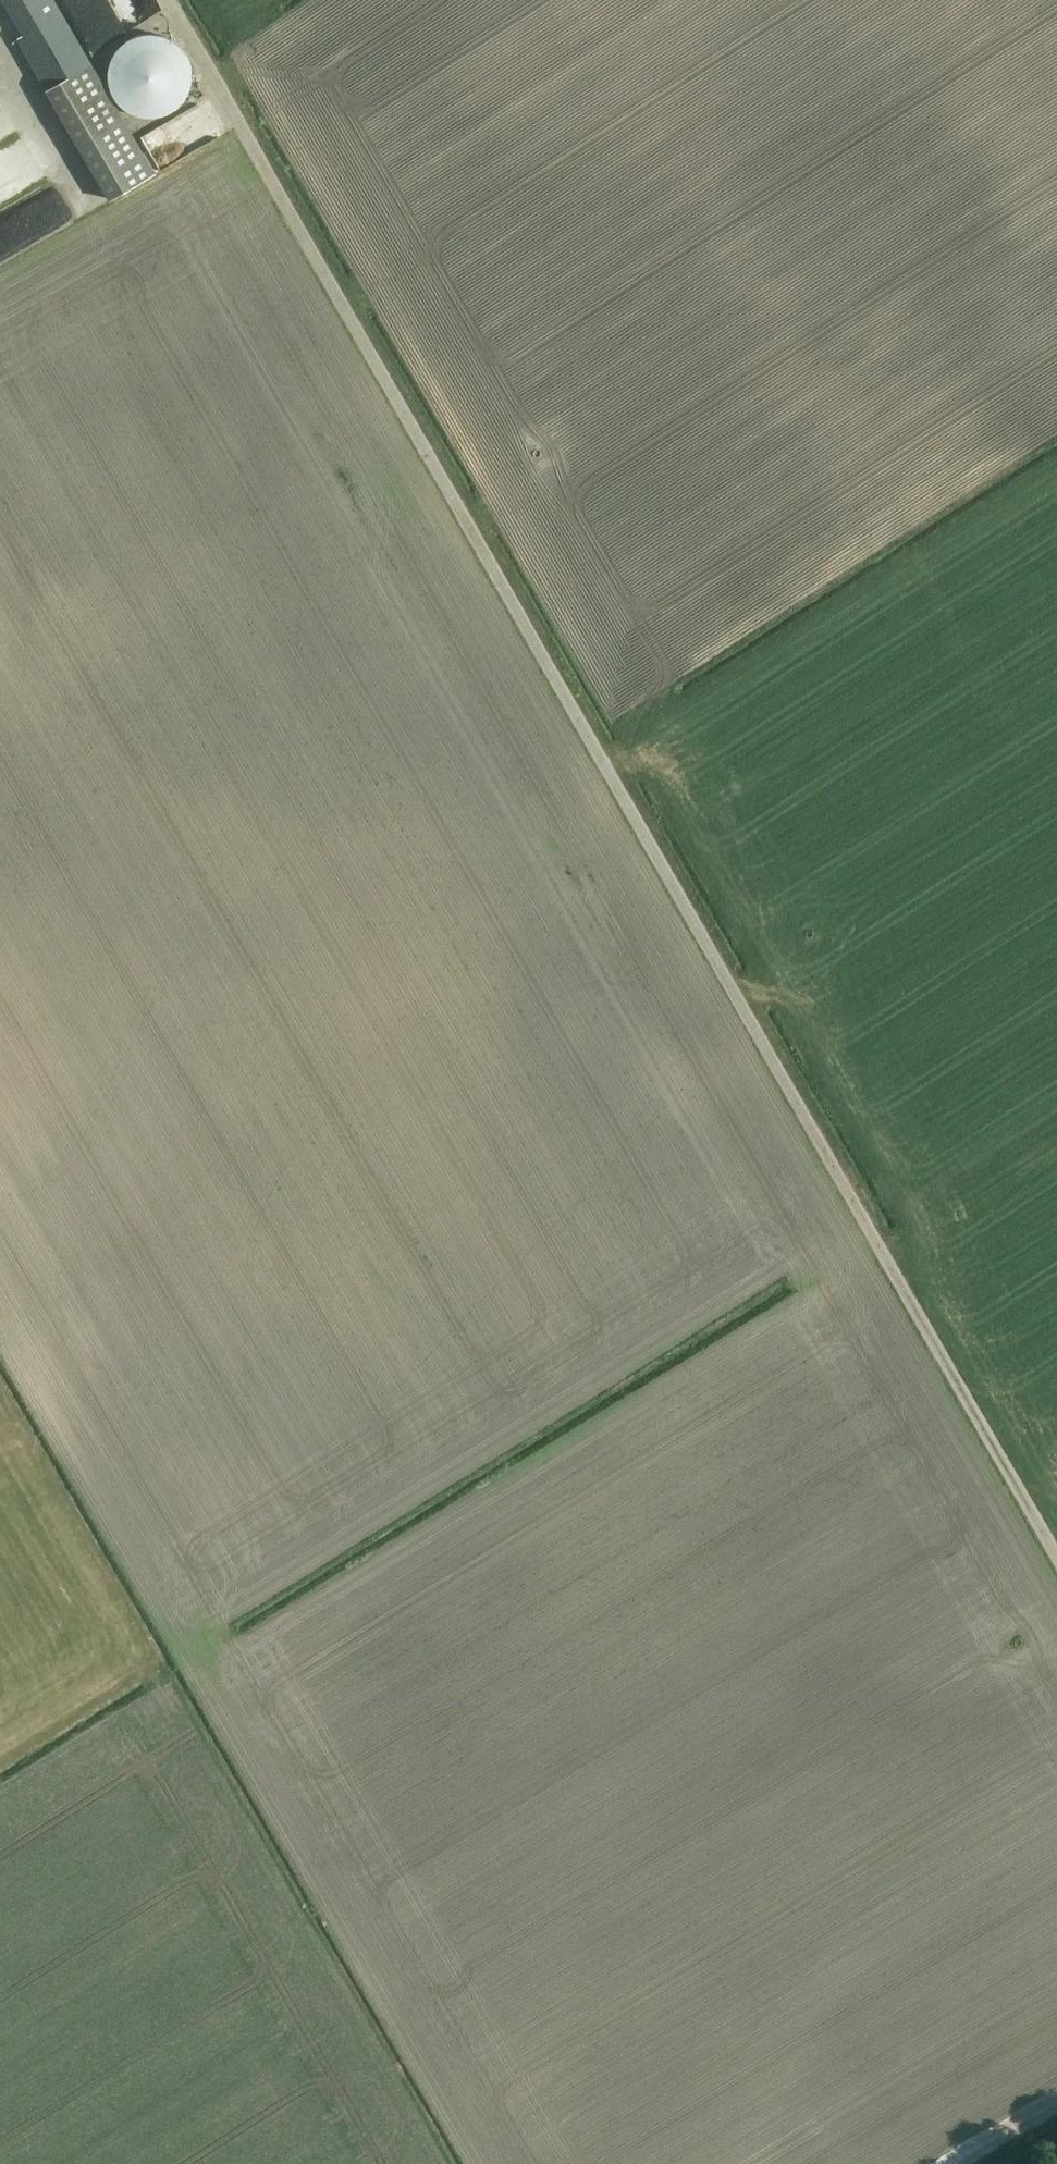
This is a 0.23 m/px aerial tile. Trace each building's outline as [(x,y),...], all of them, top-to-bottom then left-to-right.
[(125,118),(56,0),(6,0),(25,32),(18,36),(113,198),(156,172),(125,118)] [(109,67),(109,74),(109,82),(111,90),(115,96),(119,102),(125,108),(132,112),(139,114),(146,116),(154,116),(162,114),(169,112),(175,108),(181,102),(186,96),(189,89),(191,82),(192,74),(191,67),(189,59),(186,53),(181,46),(175,41),(169,37),(162,34),(154,33),(146,33),(139,35),(132,37),(125,41),(119,47),(115,53),(111,59),(109,67)] [(0,158),(0,208),(66,174),(48,139),(39,144),(37,139),(0,158)] [(17,224),(3,230),(0,224),(0,267),(31,253),(17,224)]
